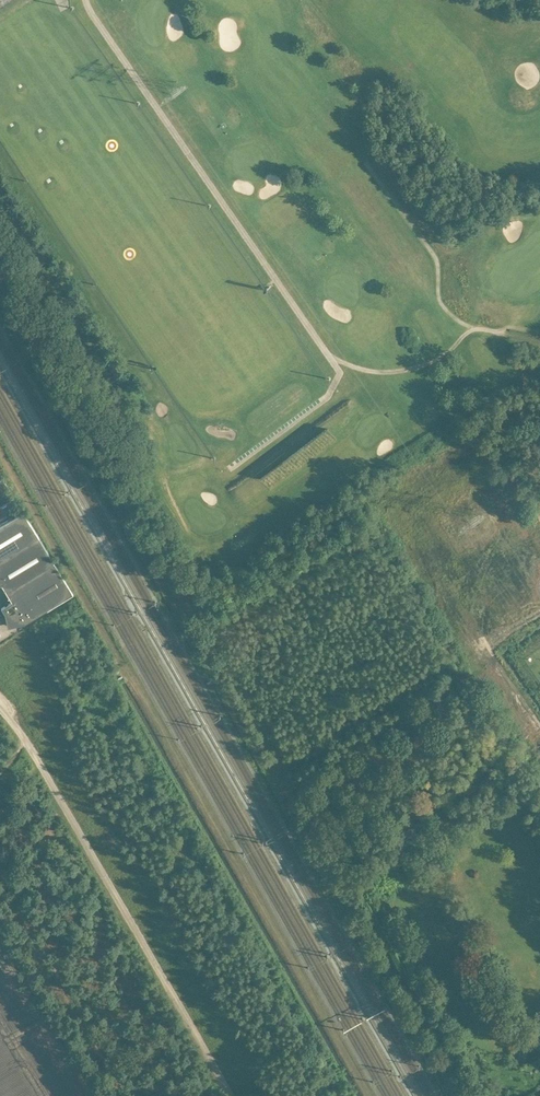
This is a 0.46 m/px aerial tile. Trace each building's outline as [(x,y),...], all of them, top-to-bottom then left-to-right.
[(18,0),(0,0),(0,12),(18,0)] [(459,388),(454,392),(457,397),(463,393),(459,388)] [(15,497),(0,472),(0,506),(15,497)] [(40,538),(24,512),(0,526),(0,562),(40,538)] [(40,538),(0,562),(0,586),(3,585),(9,595),(57,566),(40,538)] [(24,623),(25,624),(74,594),(57,566),(9,595),(13,601),(2,607),(5,613),(8,627),(24,623)]
